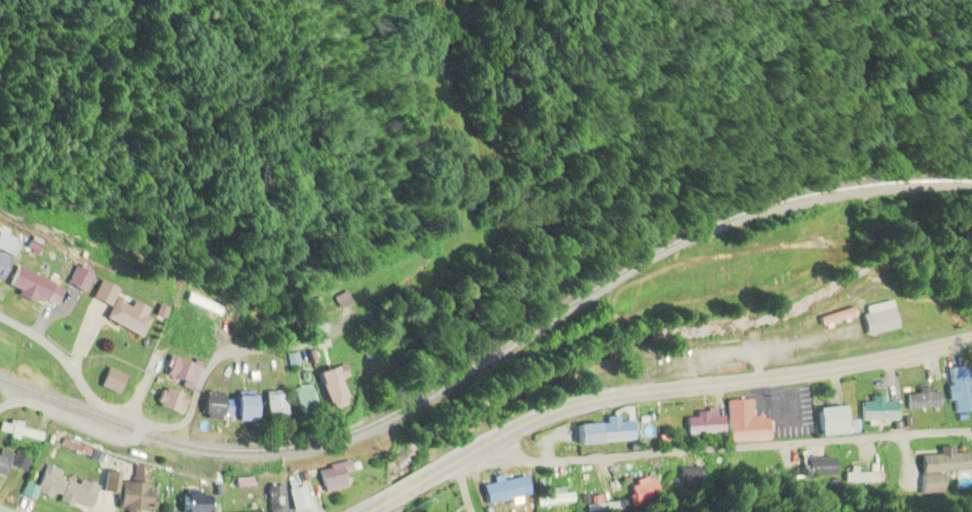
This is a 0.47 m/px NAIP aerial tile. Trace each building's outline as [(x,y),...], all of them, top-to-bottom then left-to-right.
[(0,235),(0,250),(11,254),(15,240),(0,235)] [(93,276),(78,265),(65,282),(80,293),(93,276)] [(61,286),(10,267),(3,286),(15,290),(14,294),(53,309),(61,286)] [(138,337),(150,310),(130,301),(128,307),(111,300),(117,289),(97,280),(89,300),(106,307),(100,321),(138,337)] [(336,309),(348,302),(343,293),(330,300),(336,309)] [(864,314),(868,334),(897,329),(893,309),(864,314)] [(187,390),(197,369),(170,356),(160,377),(187,390)] [(312,373),(321,408),(340,403),(334,380),(344,378),(340,365),(312,373)] [(970,411),(967,366),(947,368),(951,412),(970,411)] [(115,394),(123,375),(105,368),(97,387),(115,394)] [(287,390),(293,416),(313,412),(307,386),(287,390)] [(184,397),(158,387),(151,406),(177,416),(184,397)] [(938,390),(915,390),(915,394),(904,394),(904,408),(938,408),(938,390)] [(248,395),(199,395),(199,419),(248,419),(248,395)] [(260,416),(280,416),(280,395),(260,395),(260,416)] [(784,417),(785,434),(805,432),(802,398),(783,399),(783,407),(778,407),(778,417),(784,417)] [(858,399),(858,420),(894,420),(894,402),(882,402),(882,399),(858,399)] [(766,416),(750,417),(750,400),(725,400),(726,442),(766,441),(766,416)] [(816,408),(816,436),(842,436),(842,408),(816,408)] [(723,435),(722,412),(694,413),(695,417),(684,418),(685,436),(723,435)] [(571,425),(572,444),(633,441),(632,422),(616,422),(616,417),(603,418),(604,424),(571,425)] [(937,448),(937,455),(918,455),(918,474),(971,473),(971,453),(952,453),(952,447),(937,448)] [(0,450),(0,477),(1,477),(11,454),(0,450)] [(27,458),(15,452),(9,465),(21,472),(27,458)] [(325,495),(345,485),(340,475),(350,470),(344,459),(314,474),(325,495)] [(116,481),(116,473),(101,472),(99,494),(114,494),(113,511),(147,511),(149,467),(133,466),(132,482),(116,481)] [(95,484),(41,467),(33,493),(87,510),(95,484)] [(528,491),(522,475),(487,489),(493,505),(528,491)] [(263,488),(268,511),(284,509),(279,485),(263,488)] [(290,511),(306,508),(302,487),(286,489),(290,511)] [(210,496),(177,496),(177,511),(210,511),(210,496)]
